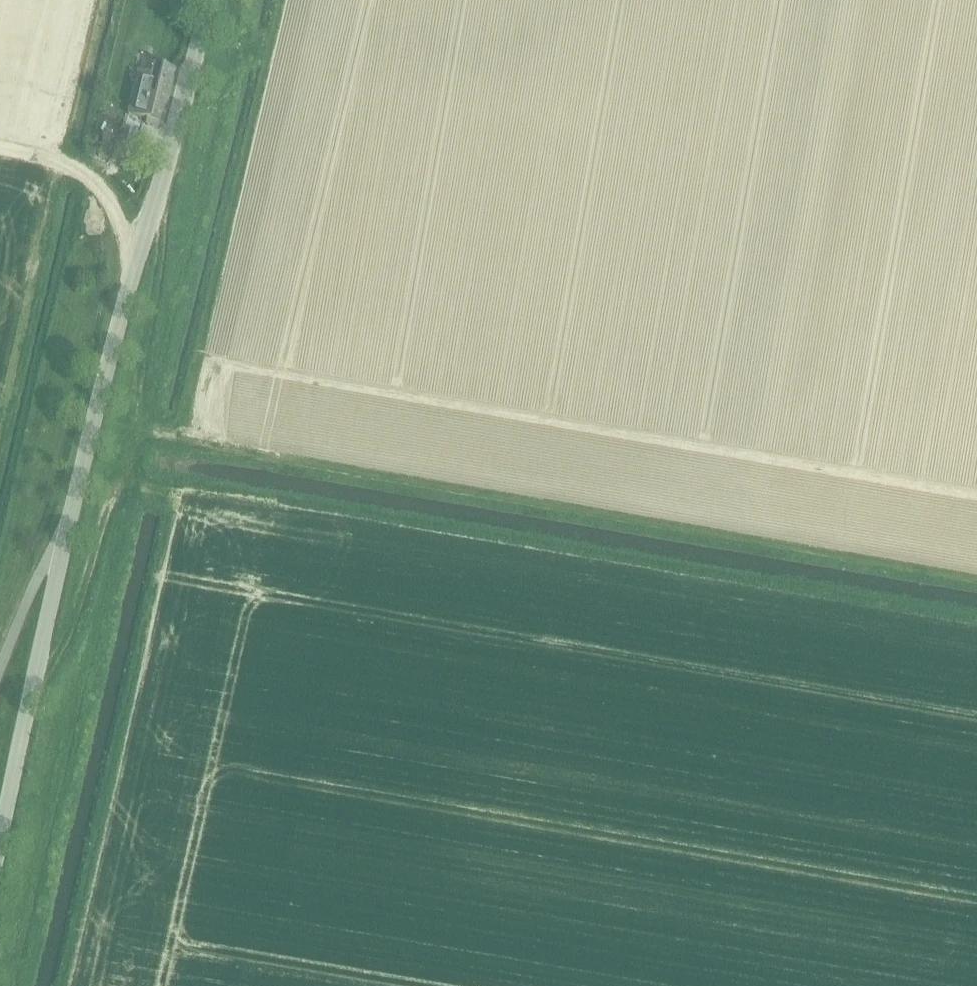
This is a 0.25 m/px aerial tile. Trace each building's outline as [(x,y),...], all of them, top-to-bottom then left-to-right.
[(163,123),(176,71),(156,66),(154,76),(139,73),(129,115),(148,120),(147,125),(157,128),(159,122),(163,123)]
